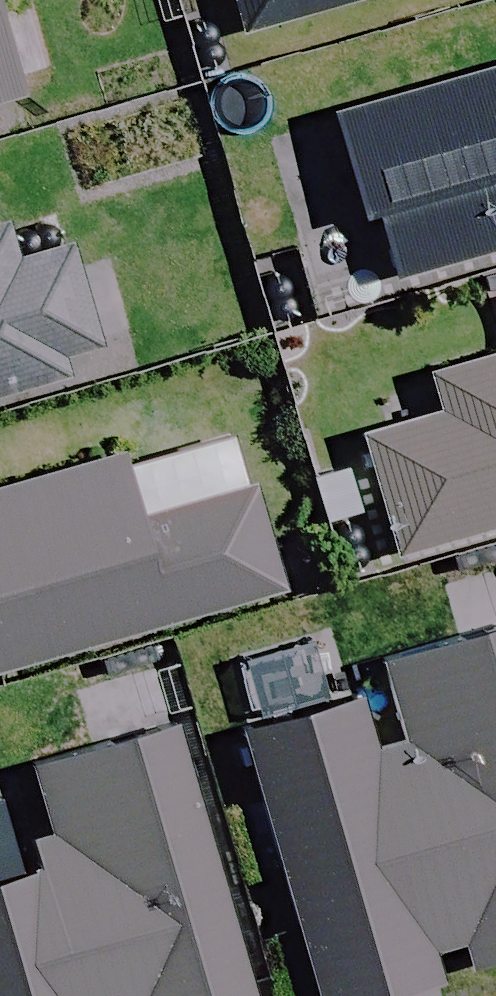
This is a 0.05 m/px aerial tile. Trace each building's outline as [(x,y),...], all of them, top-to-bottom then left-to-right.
[(239,35),(363,0),(229,0),(239,35)] [(26,119),(0,27),(0,126),(26,119)] [(329,120),(359,224),(375,219),(393,281),(495,252),(495,73),(329,120)] [(61,378),(56,361),(94,350),(66,251),(16,265),(6,230),(0,232),(0,395),(61,378)] [(394,562),(495,533),(495,361),(429,381),(440,421),(360,444),(394,562)] [(278,591),(232,430),(0,496),(0,670),(278,591)] [(381,665),(407,754),(373,763),(357,707),(243,739),(316,995),(418,995),(439,990),(430,957),(459,949),(469,981),(495,974),(495,632),(381,665)] [(309,646),(243,664),(259,722),(326,704),(309,646)] [(173,730),(30,771),(51,842),(30,848),(39,877),(0,888),(0,995),(249,995),(173,730)]
